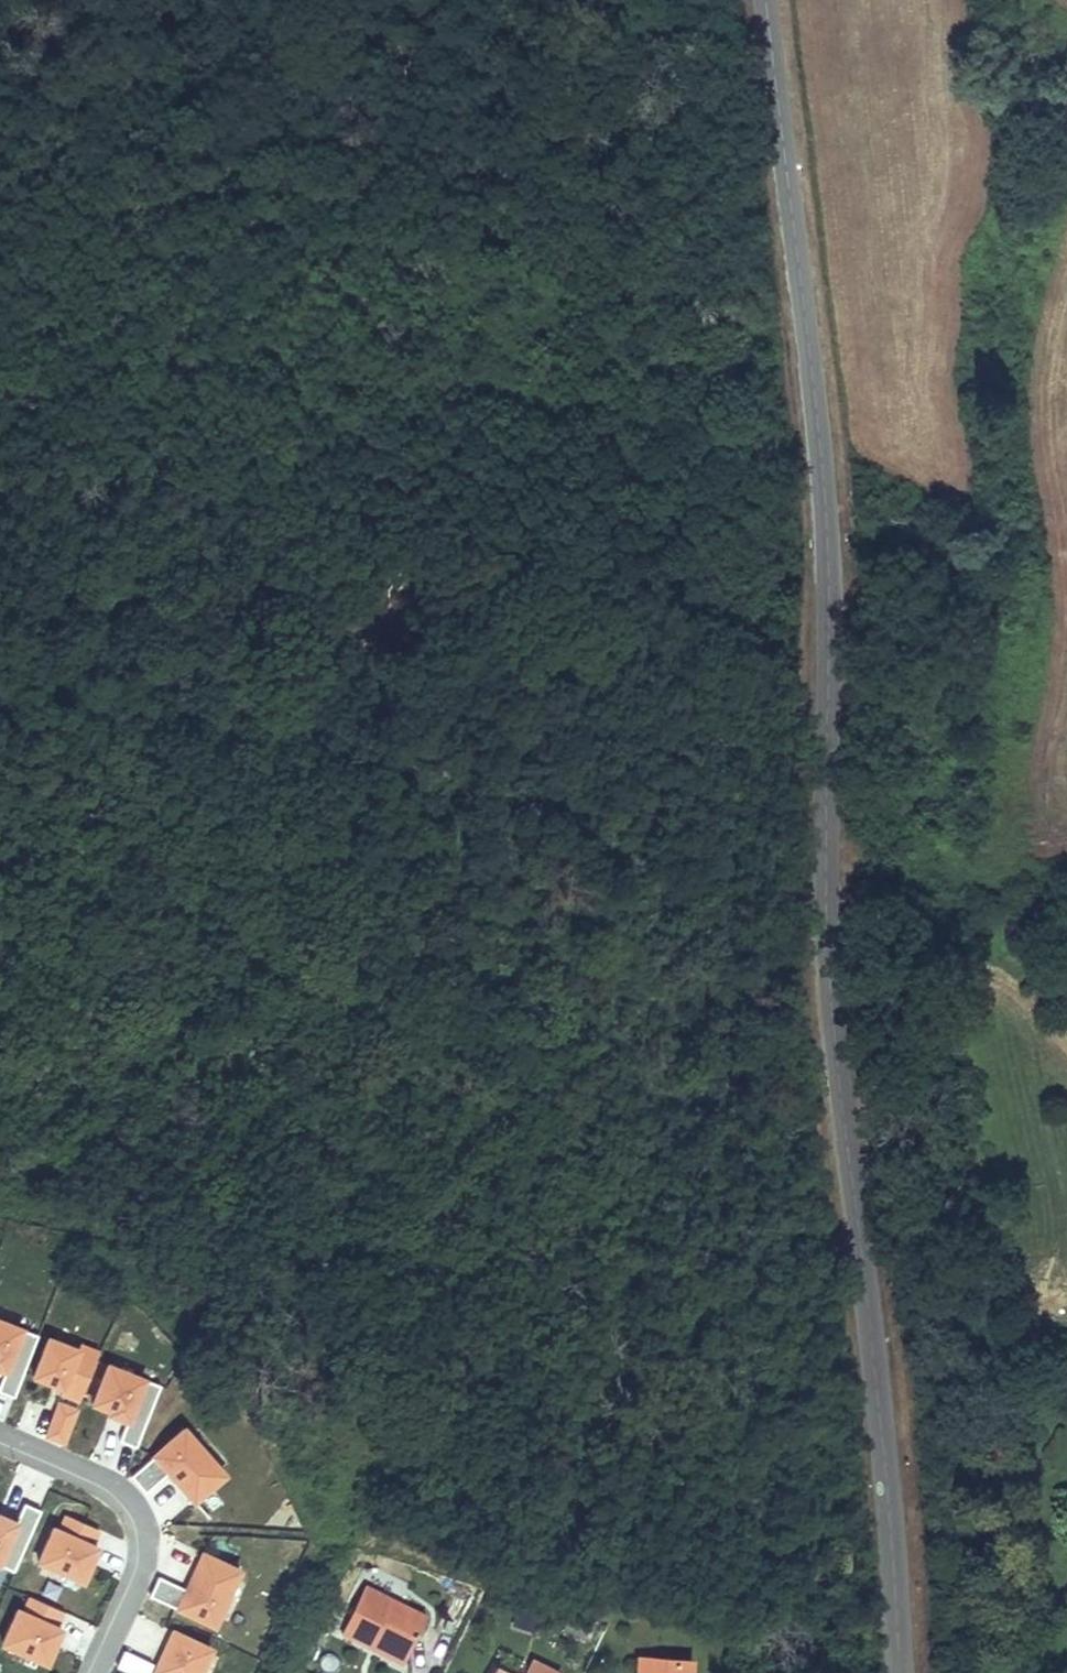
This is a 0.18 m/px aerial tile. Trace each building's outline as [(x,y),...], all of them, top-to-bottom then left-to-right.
[(13,1397),(37,1335),(0,1321),(0,1369),(5,1371),(0,1384),(0,1392),(13,1397)] [(48,1338),(34,1376),(62,1386),(60,1392),(79,1399),(97,1352),(78,1345),(77,1348),(48,1338)] [(127,1421),(120,1441),(135,1447),(159,1385),(108,1366),(93,1403),(111,1410),(109,1414),(127,1421)] [(59,1404),(47,1436),(63,1443),(75,1410),(59,1404)] [(225,1475),(185,1429),(131,1477),(145,1493),(168,1473),(194,1502),(225,1475)] [(7,1568),(13,1571),(40,1510),(24,1503),(15,1524),(0,1517),(0,1565),(7,1568)] [(99,1530),(66,1516),(60,1531),(53,1528),(39,1562),(83,1581),(98,1548),(92,1545),(99,1530)] [(214,1626),(239,1570),(203,1553),(186,1590),(159,1577),(150,1596),(214,1626)] [(410,1616),(350,1588),(333,1629),(390,1655),(410,1616)] [(18,1610),(3,1644),(47,1663),(62,1629),(56,1627),(62,1611),(30,1597),(24,1613),(18,1610)] [(173,1631),(154,1672),(200,1672),(211,1648),(173,1631)] [(124,1650),(117,1666),(132,1672),(148,1672),(152,1663),(124,1650)] [(633,1662),(633,1672),(683,1672),(683,1662),(633,1662)]
